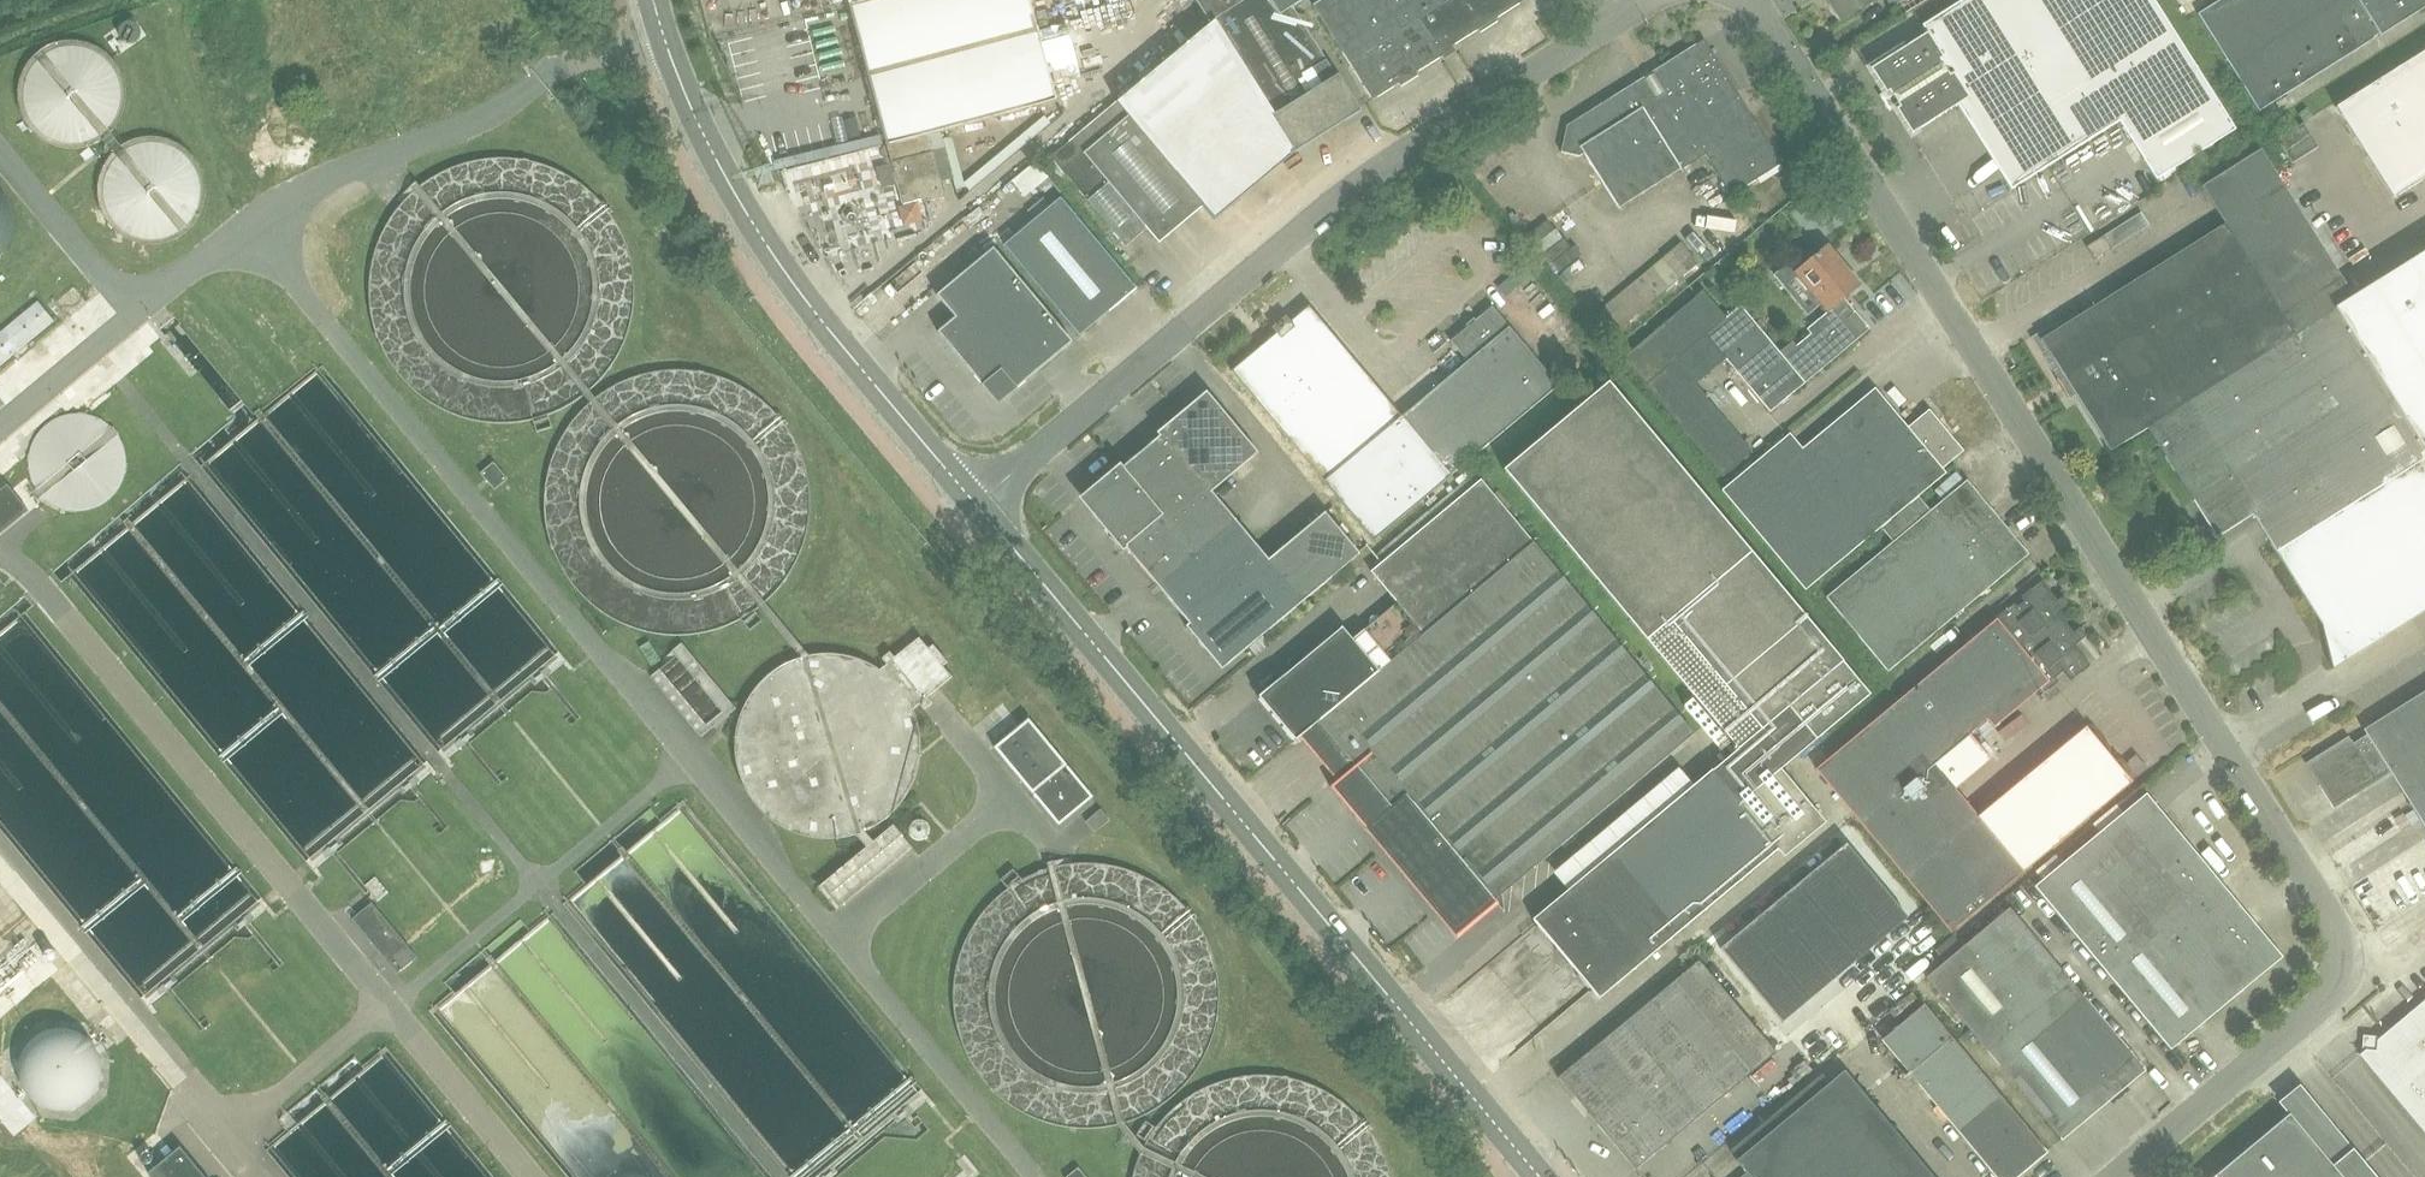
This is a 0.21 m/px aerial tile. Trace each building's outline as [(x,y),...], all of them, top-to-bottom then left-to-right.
[(850,5),(903,204),(922,199),(923,202),(946,196),(934,151),(932,152),(928,135),(1057,101),(1030,0),(869,0),(850,5)] [(1293,5),(1301,0),(1197,0),(1210,21),(1214,19),(1274,114),(1272,115),(1295,152),(1299,149),(1298,147),(1324,130),(1323,129),(1342,117),(1343,119),(1345,117),(1347,119),(1362,110),(1339,73),(1337,75),(1333,69),(1293,5)] [(1315,7),(1373,100),(1399,83),(1401,86),(1419,75),(1417,72),(1443,56),(1438,49),(1450,42),(1453,45),(1479,29),(1480,32),(1498,21),(1496,18),(1521,3),(1520,0),(1326,0),(1315,7)] [(1841,21),(1874,0),(1827,0),(1841,21)] [(1912,134),(1958,105),(2011,190),(2119,121),(2156,180),(2236,130),(2154,0),(1962,0),(1922,25),(1927,33),(1871,69),(1912,134)] [(2259,111),(2374,38),(2374,37),(2379,33),(2380,35),(2424,6),(2424,0),(2219,0),(2197,14),(2259,111)] [(1783,164),(1757,123),(1704,39),(1696,44),(1696,45),(1567,126),(1561,152),(1580,156),(1584,153),(1619,209),(1682,169),(1682,170),(1706,155),(1731,196),(1783,164)] [(20,92),(21,108),(27,122),(38,135),(51,143),(67,147),(83,146),(98,140),(111,129),(120,114),(123,98),(121,81),(113,65),(101,54),(87,47),(71,45),(56,47),(42,53),(31,64),(23,77),(20,92)] [(1126,245),(1147,227),(1159,242),(1204,205),(1241,174),(1264,155),(1177,50),(1153,70),(1165,85),(1129,115),(1117,102),(1051,156),(1088,200),(1126,245)] [(2336,107),(2393,198),(2424,178),(2424,51),(2336,107)] [(2292,163),(2318,147),(2303,122),(2277,139),(2292,163)] [(2087,412),(2270,296),(2202,187),(2261,149),(2254,139),(2159,199),(2189,247),(2041,340),(2087,412)] [(97,187),(99,203),(105,218),(115,230),(129,238),(144,242),(160,241),(175,235),(188,224),(197,209),(200,193),(198,176),(190,161),(178,149),(164,142),(149,140),(134,142),(120,149),(108,159),(101,172),(97,187)] [(2346,301),(2353,296),(2261,149),(2202,187),(2270,296),(2294,334),(2336,308),(2346,301)] [(1080,335),(1137,288),(1061,197),(1005,245),(1059,310),(1080,335)] [(1688,236),(1590,318),(1610,340),(1707,259),(1688,236)] [(2095,260),(2112,249),(2103,236),(2086,247),(2095,260)] [(937,295),(955,317),(938,332),(983,386),(986,383),(999,398),(1014,386),(1016,389),(1073,342),(994,247),(937,295)] [(1704,377),(1726,359),(1770,412),(1806,383),(1805,382),(1869,329),(1844,299),(1860,285),(1828,248),(1819,255),(1818,254),(1795,273),(1832,317),(1784,357),(1741,305),(1725,319),(1703,292),(1624,357),(1722,476),(1760,444),(1704,377)] [(2424,451),(2424,251),(2353,296),(2346,301),(2336,308),(2424,451)] [(55,320),(35,296),(0,325),(0,366),(55,320)] [(2336,308),(2294,334),(2270,296),(2087,412),(2111,450),(2148,427),(2218,539),(2254,516),(2281,559),(2424,469),(2424,451),(2336,308)] [(1468,361),(1402,416),(1309,306),(1291,321),(1286,316),(1272,327),(1277,333),(1232,371),(1375,542),(1452,475),(1559,386),(1492,306),(1451,341),(1468,361)] [(1599,999),(1778,849),(1785,858),(1826,823),(1781,770),(1871,695),(1609,382),(1504,470),(1647,641),(1738,748),(1739,749),(1713,770),(1712,770),(1533,919),(1599,999)] [(1806,590),(1881,527),(1919,496),(1946,473),(1943,469),(1964,451),(1930,410),(1908,428),(1875,388),(1802,450),(1789,434),(1722,490),(1806,590)] [(1211,493),(1212,492),(1259,453),(1221,408),(1218,411),(1207,398),(1187,414),(1184,411),(1160,431),(1202,482),(1211,493)] [(1122,549),(1202,482),(1160,431),(1157,433),(1160,437),(1124,467),(1121,464),(1105,477),(1108,480),(1085,499),(1113,532),(1110,535),(1122,549)] [(480,474),(494,490),(507,479),(493,463),(480,474)] [(2281,559),(2323,626),(2335,671),(2424,614),(2424,469),(2281,559)] [(1371,571),(1397,602),(1353,640),(1342,627),(1259,697),(1296,741),(1300,737),(1319,722),(1355,765),(1337,781),(1332,784),(1334,786),(1336,784),(1353,805),(1351,806),(1353,805),(1359,812),(1358,814),(1359,813),(1370,825),(1368,826),(1369,828),(1371,826),(1458,930),(1497,898),(1694,733),(1481,479),(1371,571)] [(1967,480),(1931,511),(1893,542),(1827,597),(1888,671),(2029,554),(1967,480)] [(1236,521),(1212,492),(1211,493),(1202,482),(1122,549),(1124,552),(1127,549),(1158,586),(1236,521)] [(29,511),(8,485),(0,492),(0,534),(29,511)] [(1893,542),(1931,511),(1919,496),(1881,527),(1893,542)] [(1268,561),(1269,562),(1303,602),(1360,554),(1325,513),(1269,560),(1268,561)] [(1268,561),(1269,560),(1236,521),(1158,586),(1190,624),(1186,627),(1188,629),(1269,562),(1268,561)] [(1262,636),(1303,602),(1269,562),(1188,629),(1198,641),(1202,638),(1223,663),(1260,633),(1262,636)] [(2068,638),(2074,633),(2058,614),(2067,607),(2067,606),(2068,605),(2068,603),(2068,602),(2067,600),(2067,599),(2065,598),(2064,598),(2062,598),(2060,599),(2058,601),(2042,581),(2022,598),(2025,601),(2017,607),(2015,604),(1995,620),(1996,620),(1817,769),(1951,932),(2131,781),(2085,727),(1978,817),(1955,789),(1991,760),(1969,734),(2029,685),(2039,697),(2058,681),(2056,678),(2063,672),(2071,681),(2090,665),(2068,638)] [(1263,637),(1250,648),(1256,655),(1269,644),(1263,637)] [(910,702),(912,706),(950,674),(922,641),(884,672),(888,676),(893,680),(897,685),(900,688),(904,693),(907,698),(910,702)] [(685,648),(651,677),(698,734),(732,705),(685,648)] [(2364,730),(2369,737),(2354,746),(2350,739),(2309,764),(2335,805),(2390,770),(2424,826),(2424,691),(2364,730)] [(1029,719),(995,747),(1059,825),(1094,797),(1029,719)] [(2136,755),(2126,763),(2138,776),(2147,768),(2136,755)] [(2146,794),(2036,887),(2171,1049),(2282,957),(2146,794)] [(1111,821),(1101,810),(1086,822),(1096,834),(1111,821)] [(822,883),(828,890),(839,904),(908,847),(891,826),(822,883)] [(1846,844),(1821,865),(1883,939),(1908,918),(1846,844)] [(1821,865),(1796,886),(1858,959),(1883,939),(1821,865)] [(1796,886),(1771,907),(1833,980),(1858,959),(1796,886)] [(417,957),(372,902),(352,919),(397,973),(417,957)] [(1771,907),(1746,927),(1808,1001),(1833,980),(1771,907)] [(2010,908),(1927,977),(2062,1140),(2145,1071),(2010,908)] [(1746,927),(1721,948),(1782,1022),(1808,1001),(1746,927)] [(1776,1052),(1754,1025),(1699,960),(1558,1077),(1636,1169),(1776,1052)] [(2376,1041),(2367,1040),(2366,1049),(2360,1055),(2424,1132),(2424,1000),(2376,1041)] [(1883,1038),(1999,1176),(2018,1176),(2048,1152),(1924,1004),(1883,1038)] [(45,1109),(58,1111),(72,1109),(85,1102),(94,1091),(99,1078),(100,1064),(94,1049),(84,1038),(71,1031),(55,1030),(41,1034),(29,1043),(21,1056),(18,1068),(19,1081),(25,1093),(34,1102),(45,1109)] [(1742,1176),(1910,1176),(1831,1082),(1736,1161),(1747,1173),(1742,1176)] [(2353,1148),(2332,1165),(2289,1114),(2213,1176),(2377,1176),(2353,1148)] [(148,1172),(152,1176),(205,1176),(179,1146),(148,1172)] [(1078,1168),(1068,1176),(1085,1176),(1078,1168)]
